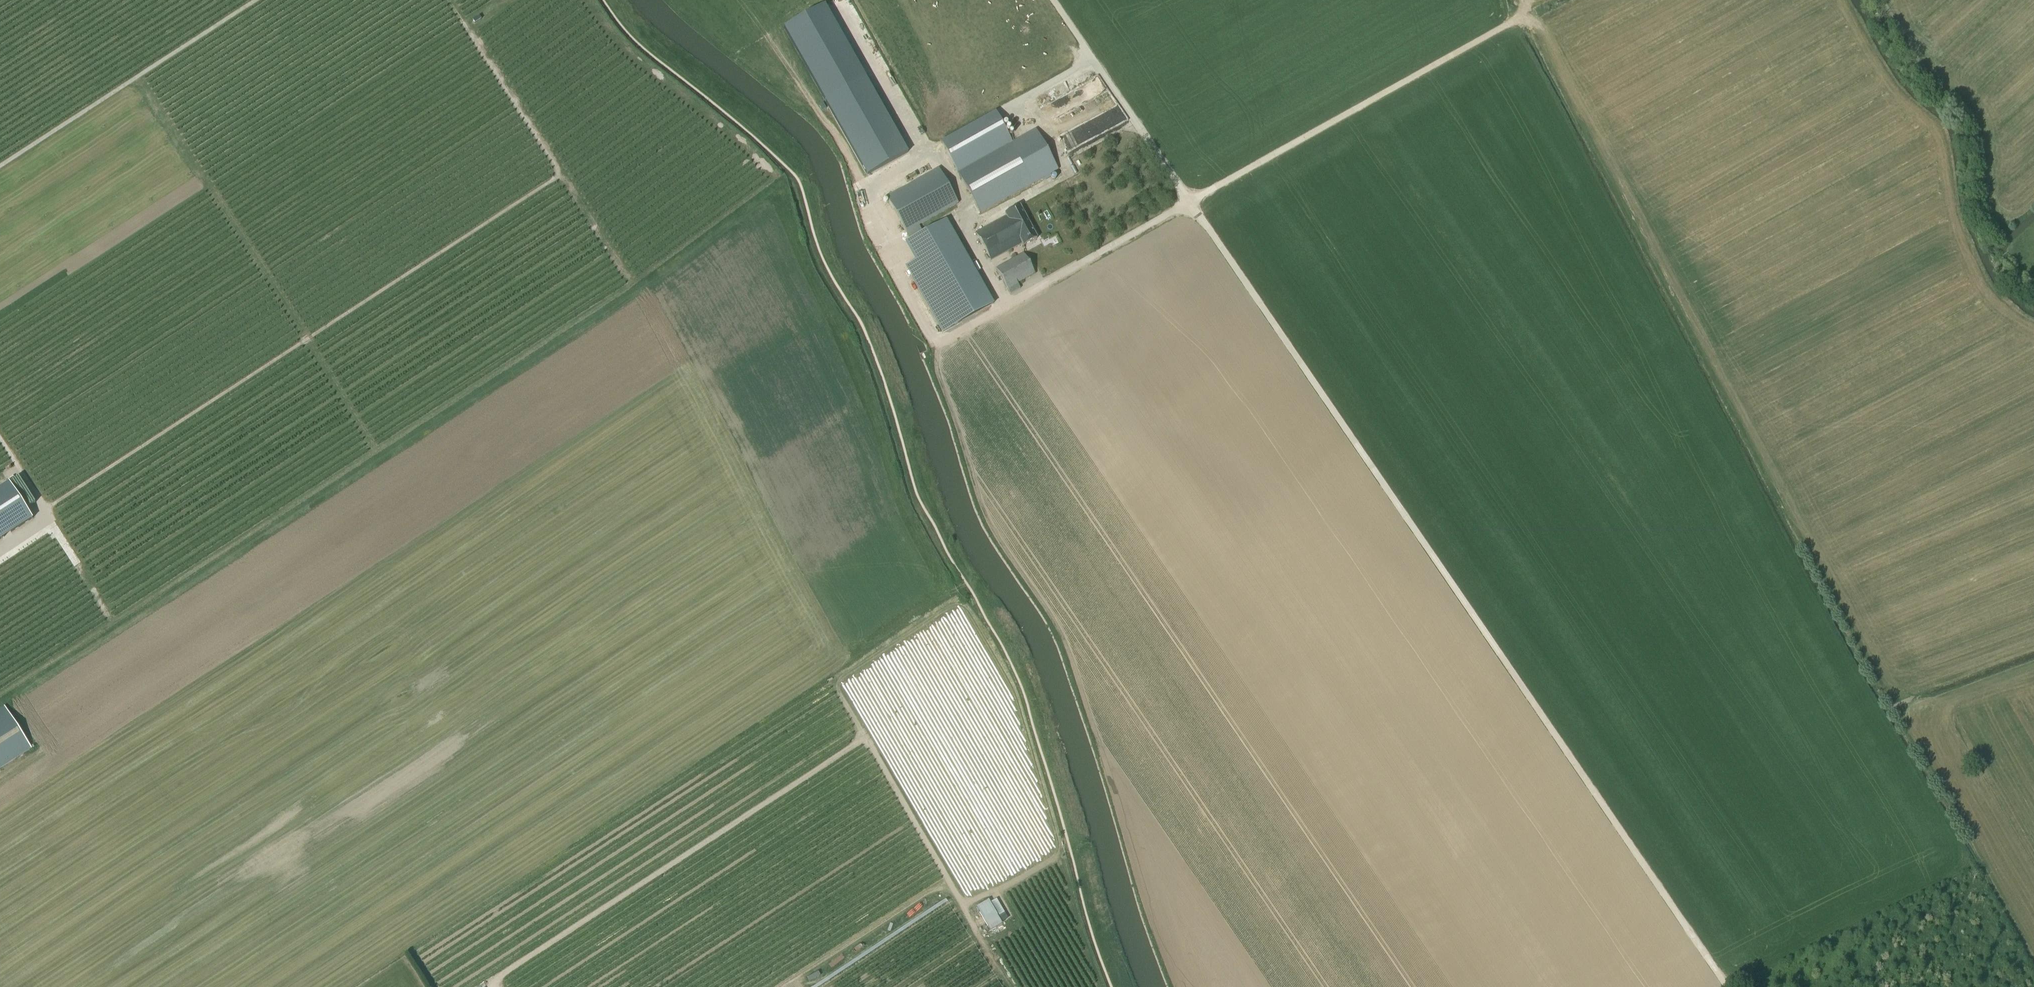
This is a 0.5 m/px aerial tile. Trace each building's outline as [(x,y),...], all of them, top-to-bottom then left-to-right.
[(946,151),(980,213),(1058,170),(1035,129),(1012,142),(1000,121),(946,151)] [(958,204),(939,169),(939,168),(886,198),(906,233),(918,227),(958,204)] [(1020,206),(1004,214),(1006,216),(975,233),(991,261),(1021,244),(1023,246),(1037,239),(1020,206)] [(922,234),(918,227),(906,233),(911,241),(905,244),(915,263),(906,268),(943,333),(994,304),(947,220),(922,234)] [(1035,274),(1024,254),(995,269),(1010,295),(1020,289),(1017,284),(1035,274)] [(32,519),(9,483),(0,488),(0,540),(32,519)] [(31,748),(5,707),(0,710),(0,769),(31,748)]
